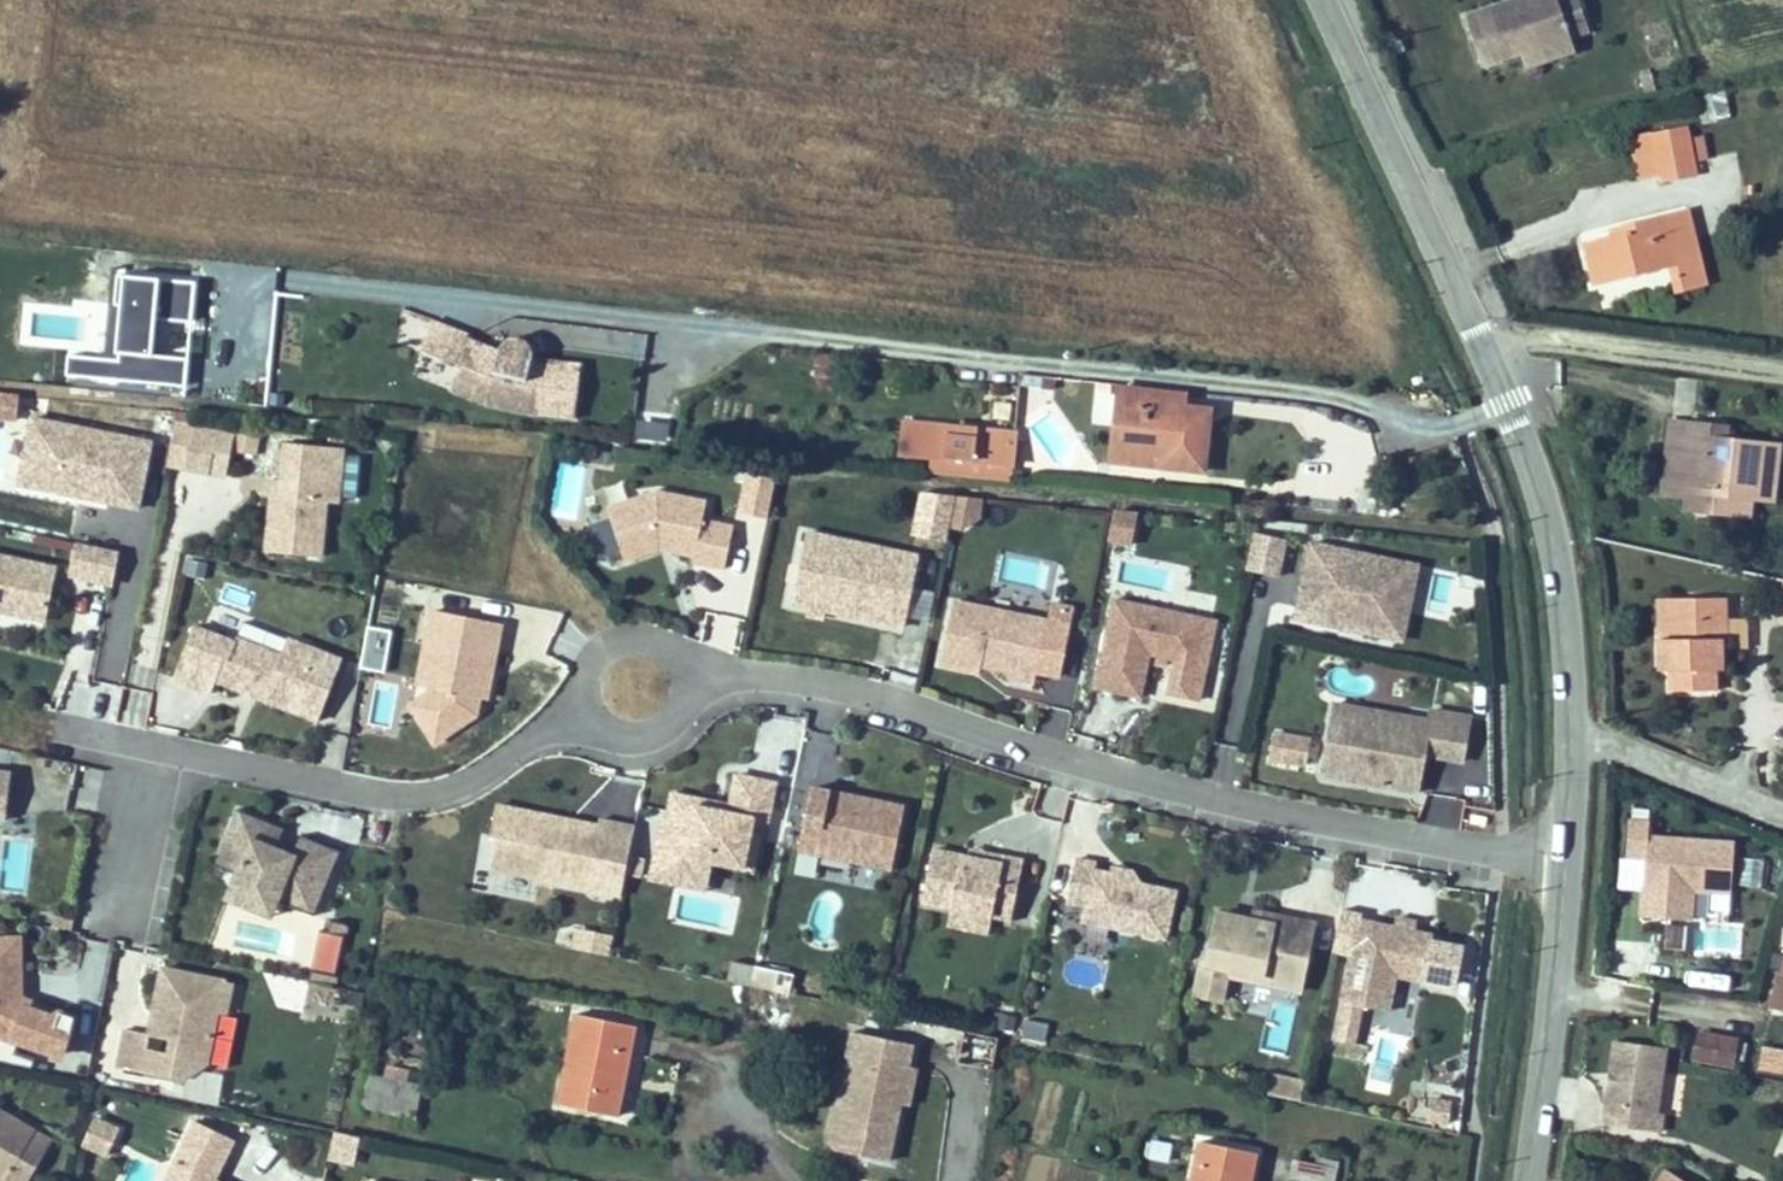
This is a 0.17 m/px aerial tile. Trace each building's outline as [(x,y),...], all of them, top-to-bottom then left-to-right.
[(1465,13),(1481,61),(1520,48),(1569,32),(1588,25),(1580,0),(1505,0),(1465,13)] [(1569,32),(1520,48),(1525,62),(1574,46),(1569,32)] [(1726,91),(1699,94),(1702,124),(1729,121),(1726,91)] [(1661,181),(1697,172),(1689,131),(1629,142),(1636,171),(1657,167),(1661,181)] [(1681,285),(1709,277),(1692,208),(1620,226),(1621,235),(1588,245),(1600,280),(1673,264),(1681,285)] [(188,284),(118,281),(117,305),(125,306),(122,360),(71,358),(70,379),(183,384),(188,284)] [(579,362),(530,358),(530,356),(529,351),(528,347),(525,343),(521,340),(517,338),(514,338),(509,338),(506,339),(502,341),(499,345),(496,349),(463,338),(464,334),(429,322),(418,352),(460,367),(451,392),(485,404),(517,413),(574,418),(579,362)] [(812,378),(833,379),(834,355),(813,354),(812,378)] [(1215,410),(1190,408),(1192,396),(1174,395),(1129,391),(1123,391),(1117,464),(1165,467),(1210,471),(1215,410)] [(0,394),(0,417),(20,419),(23,396),(0,394)] [(107,507),(108,501),(139,507),(152,437),(25,415),(15,473),(12,491),(107,507)] [(640,415),(637,439),(668,442),(671,419),(640,415)] [(1726,435),(1696,431),(1698,421),(1673,418),(1665,486),(1690,489),(1688,503),(1719,507),(1721,490),(1752,494),(1774,496),(1781,441),(1726,435)] [(1018,430),(904,420),(900,458),(932,460),(931,472),(1014,479),(1018,430)] [(1726,435),(1727,425),(1698,421),(1696,431),(1726,435)] [(212,472),(219,430),(178,422),(176,429),(176,430),(200,435),(193,468),(212,472)] [(193,468),(200,435),(176,430),(175,437),(170,464),(193,468)] [(323,550),(327,495),(339,496),(343,450),(285,446),(283,474),(275,474),(269,546),(323,550)] [(346,457),(344,500),(358,500),(360,458),(346,457)] [(777,479),(749,473),(741,509),(769,516),(777,479)] [(1752,494),(1721,490),(1719,507),(1750,511),(1752,494)] [(723,565),(730,523),(699,518),(702,498),(651,491),(603,510),(623,561),(658,547),(692,553),(691,560),(723,565)] [(947,501),(938,499),(933,517),(943,520),(947,501)] [(983,503),(958,500),(955,526),(981,528),(983,503)] [(1144,516),(1116,511),(1109,546),(1138,551),(1144,516)] [(908,623),(920,555),(895,549),(808,533),(804,551),(794,602),(908,623)] [(1284,578),(1292,540),(1260,534),(1253,571),(1284,578)] [(114,579),(119,549),(78,540),(72,570),(114,579)] [(1397,638),(1412,564),(1302,542),(1289,606),(1333,615),(1331,625),(1397,638)] [(54,567),(0,555),(0,608),(44,617),(54,567)] [(208,565),(188,561),(185,574),(205,578),(208,565)] [(1415,642),(1429,567),(1412,564),(1397,638),(1415,642)] [(929,628),(935,591),(917,588),(911,625),(929,628)] [(1049,618),(1015,611),(955,599),(942,662),(982,670),(985,655),(984,663),(998,666),(1011,669),(1010,673),(1037,679),(1060,684),(1075,607),(1052,602),(1049,618)] [(1216,619),(1209,618),(1118,600),(1101,688),(1145,697),(1152,664),(1173,669),(1169,690),(1201,697),(1216,619)] [(1675,643),(1673,603),(1653,603),(1654,643),(1675,643)] [(1726,603),(1673,603),(1675,643),(1654,643),(1655,675),(1665,675),(1667,700),(1702,698),(1702,675),(1717,675),(1717,650),(1727,650),(1726,603)] [(1331,625),(1333,615),(1289,606),(1288,617),(1331,625)] [(472,714),(476,696),(492,700),(503,650),(509,624),(435,608),(431,628),(419,684),(431,686),(419,712),(464,732),(472,714)] [(320,721),(342,660),(288,640),(281,657),(237,640),(235,644),(194,629),(176,678),(213,693),(217,683),(320,721)] [(389,633),(370,630),(364,669),(383,672),(389,633)] [(884,680),(912,690),(922,663),(895,652),(884,680)] [(1468,762),(1476,718),(1437,711),(1436,722),(1341,704),(1328,775),(1422,793),(1430,755),(1468,762)] [(1277,733),(1272,759),(1309,767),(1314,740),(1277,733)] [(4,821),(9,775),(0,773),(0,820),(4,821)] [(671,794),(666,821),(662,820),(652,870),(650,880),(707,890),(709,882),(712,862),(752,870),(761,821),(767,821),(774,783),(735,774),(729,806),(723,804),(710,802),(671,794)] [(893,856),(903,804),(828,789),(810,785),(804,819),(798,848),(880,864),(880,863),(881,861),(882,859),(883,858),(885,857),(886,856),(888,855),(890,856),(891,855),(893,856)] [(597,824),(516,806),(497,803),(484,865),(584,886),(595,836),(597,824)] [(1452,818),(1453,809),(1439,807),(1438,815),(1452,818)] [(230,869),(240,874),(235,882),(227,897),(269,921),(278,907),(302,920),(319,891),(336,860),(304,841),(293,859),(274,848),(284,830),(253,811),(227,856),(222,864),(230,869)] [(1651,822),(1632,820),(1629,862),(1627,862),(1626,883),(1648,884),(1646,917),(1693,919),(1695,891),(1730,894),(1734,841),(1650,836),(1651,822)] [(1761,888),(1766,855),(1744,852),(1739,885),(1761,888)] [(966,855),(965,863),(930,856),(920,907),(1009,925),(1020,866),(1000,862),(966,855)] [(1110,868),(1109,873),(1094,871),(1095,864),(1074,860),(1066,905),(1086,909),(1083,923),(1166,937),(1174,890),(1139,884),(1137,872),(1110,868)] [(1230,975),(1265,983),(1304,990),(1318,924),(1257,911),(1255,920),(1221,913),(1210,964),(1204,963),(1198,995),(1225,1000),(1230,975)] [(347,932),(349,923),(316,917),(315,925),(347,932)] [(1367,922),(1350,1004),(1346,1024),(1343,1042),(1354,1044),(1358,1026),(1353,1025),(1357,1005),(1396,1013),(1404,976),(1432,982),(1441,937),(1421,933),(1423,923),(1405,920),(1402,929),(1367,922)] [(1685,948),(1687,926),(1669,924),(1668,946),(1685,948)] [(579,929),(575,949),(612,957),(616,937),(579,929)] [(14,1010),(14,1004),(16,975),(24,969),(26,942),(0,940),(0,1033),(68,1054),(81,1015),(43,1002),(33,1009),(31,1015),(14,1010)] [(754,987),(758,967),(733,962),(729,982),(754,987)] [(794,974),(758,967),(754,987),(789,994),(794,974)] [(121,1071),(186,1084),(190,1063),(211,1066),(220,1016),(228,1017),(234,986),(167,972),(156,1025),(166,1026),(162,1041),(175,1043),(173,1057),(150,1052),(153,1039),(129,1034),(121,1071)] [(346,979),(313,973),(312,982),(344,988),(346,979)] [(586,1014),(573,1076),(567,1106),(621,1116),(627,1086),(639,1025),(586,1014)] [(1017,1014),(998,1014),(998,1027),(1016,1027),(1017,1014)] [(1717,1017),(1714,1041),(1750,1046),(1753,1022),(1717,1017)] [(1050,1026),(1026,1021),(1022,1043),(1045,1048),(1050,1026)] [(153,1039),(162,1041),(166,1026),(156,1025),(153,1039)] [(918,1071),(910,1069),(914,1046),(854,1034),(830,1151),(891,1163),(903,1104),(912,1106),(918,1071)] [(995,1041),(962,1035),(957,1062),(991,1068),(995,1041)] [(1675,1042),(1625,1035),(1613,1119),(1670,1127),(1672,1109),(1666,1108),(1675,1042)] [(1765,1049),(1762,1071),(1782,1074),(1782,1051),(1765,1049)] [(1276,1074),(1271,1094),(1302,1102),(1307,1082),(1276,1074)] [(412,1120),(415,1104),(419,1087),(364,1076),(361,1093),(357,1109),(412,1120)] [(1431,1101),(1428,1117),(1453,1121),(1455,1104),(1431,1101)] [(55,1143),(0,1115),(0,1180),(36,1180),(55,1143)] [(173,1161),(163,1180),(164,1180),(217,1180),(212,1178),(232,1138),(193,1119),(173,1161)] [(124,1133),(99,1120),(87,1145),(112,1157),(124,1133)] [(360,1141),(339,1136),(334,1160),(355,1164),(360,1141)] [(1142,1160),(1169,1165),(1173,1144),(1147,1139),(1142,1160)] [(1251,1154),(1197,1144),(1191,1180),(1246,1180),(1251,1154)] [(1292,1176),(1318,1180),(1336,1180),(1339,1166),(1296,1158),(1292,1176)]
